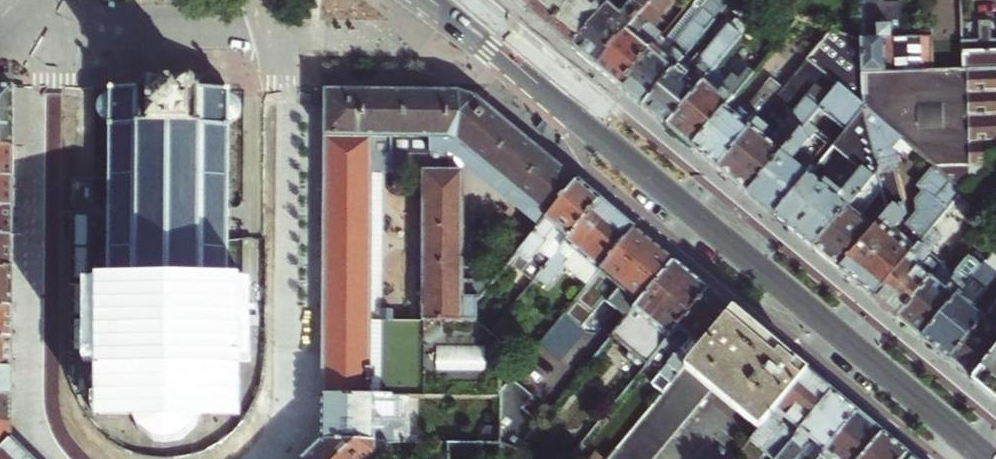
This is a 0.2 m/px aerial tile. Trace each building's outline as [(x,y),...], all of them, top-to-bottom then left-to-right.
[(519,4),(528,12),(537,0),(514,0),(519,4)] [(549,29),(573,0),(537,0),(528,12),(542,24),(549,29)] [(549,29),(563,41),(572,48),(609,3),(612,0),(573,0),(549,29)] [(572,48),(585,60),(596,68),(653,0),(636,0),(623,15),(609,3),(572,48)] [(596,68),(613,83),(619,88),(661,37),(651,29),(676,0),(653,0),(596,68)] [(643,108),(686,56),(732,0),(698,0),(665,40),(661,37),(619,88),(634,100),(643,108)] [(862,74),(932,71),(931,36),(930,30),(905,31),(901,31),(900,0),(859,0),(861,41),(862,74)] [(660,122),(667,127),(716,69),(748,30),(736,19),(729,28),(703,58),(702,62),(696,70),(697,64),(686,56),(643,108),(660,122)] [(962,40),(963,70),(995,68),(995,39),(991,39),(991,20),(979,21),(979,39),(962,40)] [(833,31),(783,91),(718,169),(736,184),(749,195),(808,123),(819,110),(838,87),(863,108),(862,74),(861,41),(833,31)] [(716,69),(667,127),(681,140),(693,149),(734,98),(753,74),(754,74),(742,64),(729,81),(716,69)] [(963,70),(932,71),(862,74),(863,108),(864,109),(900,139),(933,167),(962,191),(963,191),(995,163),(995,68),(963,70)] [(734,98),(693,149),(707,161),(718,169),(783,91),(772,80),(748,109),(734,98)] [(112,93),(112,91),(108,91),(108,96),(110,96),(110,97),(105,98),(101,101),(98,105),(97,110),(98,115),(101,119),(105,122),(110,123),(112,123),(112,125),(110,125),(110,129),(111,129),(110,299),(107,299),(107,303),(93,303),(93,312),(91,312),(91,316),(93,316),(93,341),(91,341),(91,345),(92,345),(92,357),(107,357),(106,359),(109,359),(109,403),(107,403),(107,407),(112,407),(112,405),(123,405),(137,406),(137,408),(139,408),(140,413),(141,418),(143,423),(147,427),(151,431),(156,433),(160,435),(166,436),(172,435),(177,434),(181,432),(185,428),(189,424),(192,420),(193,415),(194,409),(198,409),(198,407),(208,407),(224,407),(224,408),(228,408),(228,404),(227,404),(227,360),(229,360),(229,356),(244,356),(244,347),(246,347),(246,342),(244,342),(244,317),(246,317),(246,313),(244,313),(244,304),(229,304),(229,299),(227,299),(228,129),(230,129),(230,125),(228,125),(228,123),(233,122),(238,119),(241,115),(241,110),(241,105),(238,101),(234,98),(229,97),(229,95),(230,95),(230,91),(226,91),(226,93),(201,92),(201,90),(196,90),(196,88),(194,88),(194,85),(192,85),(192,84),(189,84),(189,83),(185,83),(185,85),(183,85),(183,88),(180,88),(180,93),(159,93),(159,88),(156,88),(156,85),(154,85),(154,83),(150,83),(150,85),(146,85),(146,86),(144,86),(144,89),(142,89),(142,91),(138,91),(138,93),(112,93)] [(838,87),(819,110),(828,117),(814,134),(822,141),(836,124),(845,132),(860,114),(864,109),(863,108),(838,87)] [(7,88),(0,88),(0,149),(15,150),(16,88),(7,88)] [(327,92),(325,213),(324,322),(394,323),(394,312),(383,312),(386,175),(426,175),(425,323),(480,324),(479,304),(496,283),(464,282),(464,174),(449,174),(449,156),(393,154),(393,140),(382,140),(382,93),(327,92)] [(472,98),(458,93),(382,93),(382,140),(393,140),(393,154),(449,156),(541,230),(579,184),(528,143),(478,101),(472,98)] [(887,212),(840,270),(862,289),(874,298),(932,228),(962,191),(933,167),(917,186),(923,191),(915,201),(917,212),(906,225),(916,232),(909,241),(893,229),(905,215),(895,170),(897,165),(895,153),(891,149),(900,139),(864,109),(860,114),(874,176),(878,195),(882,208),(887,212)] [(835,200),(820,188),(807,178),(775,217),(796,234),(815,249),(874,176),(860,114),(845,132),(833,146),(861,169),(840,194),(835,200)] [(812,127),(808,123),(749,195),(764,208),(775,217),(807,178),(814,170),(808,165),(813,158),(802,149),(812,137),(807,133),(812,127)] [(15,181),(15,165),(15,150),(0,149),(0,181),(15,181)] [(832,264),(840,270),(887,212),(882,208),(878,195),(874,176),(815,249),(832,264)] [(14,210),(15,194),(15,181),(0,181),(0,209),(14,210)] [(835,200),(840,194),(825,182),(820,188),(835,200)] [(514,262),(537,282),(540,279),(603,204),(591,195),(579,184),(541,230),(514,262)] [(620,219),(603,204),(540,279),(551,288),(568,268),(591,288),(638,233),(620,219)] [(14,223),(14,210),(0,209),(0,239),(14,239),(14,223)] [(932,228),(874,298),(891,313),(898,319),(942,265),(929,254),(943,237),(932,228)] [(599,336),(609,344),(615,338),(676,265),(656,248),(638,233),(591,288),(503,393),(503,398),(502,428),(502,444),(519,451),(541,425),(519,406),(589,324),(600,334),(599,336)] [(14,270),(14,253),(14,239),(0,239),(0,270),(14,270)] [(994,307),(995,305),(995,251),(995,250),(986,261),(922,339),(939,353),(950,362),(994,307)] [(922,339),(986,261),(975,252),(956,275),(943,264),(942,265),(898,319),(914,332),(922,339)] [(676,265),(615,338),(632,352),(630,359),(639,366),(646,364),(649,366),(665,348),(711,294),(697,283),(676,265)] [(13,311),(14,291),(14,270),(0,270),(0,311),(13,311)] [(711,294),(665,348),(677,358),(662,376),(668,381),(664,385),(669,389),(734,313),(724,305),(711,294)] [(994,307),(950,362),(964,374),(974,382),(995,355),(995,308),(994,307)] [(13,341),(13,324),(13,311),(0,311),(0,341),(13,341)] [(718,388),(765,428),(809,376),(794,363),(758,334),(734,313),(669,389),(610,458),(656,458),(718,388)] [(394,323),(324,322),(324,360),(323,398),(412,398),(503,398),(503,393),(504,342),(480,324),(425,323),(394,323)] [(13,356),(13,341),(0,341),(0,371),(13,372),(13,356)] [(598,342),(583,360),(590,366),(606,348),(598,342)] [(974,382),(995,399),(995,400),(995,355),(974,382)] [(12,399),(12,384),(13,372),(0,371),(0,399),(12,399)] [(753,443),(772,458),(782,458),(834,397),(822,387),(809,376),(765,428),(753,443)] [(860,418),(848,408),(834,397),(782,458),(824,458),(860,418)] [(323,398),(323,443),(390,444),(430,444),(430,437),(412,437),(412,398),(323,398)] [(12,426),(12,413),(12,399),(0,399),(0,426),(12,426)] [(885,438),(874,430),(860,418),(824,458),(867,458),(885,438)] [(13,444),(11,442),(12,434),(12,426),(0,426),(0,457),(13,444)] [(502,444),(502,428),(490,428),(485,433),(485,444),(502,444)] [(898,450),(885,438),(867,458),(910,458),(898,450)] [(313,453),(306,458),(390,458),(390,444),(323,443),(313,453)] [(25,455),(13,444),(0,457),(0,458),(29,458),(25,455)]
